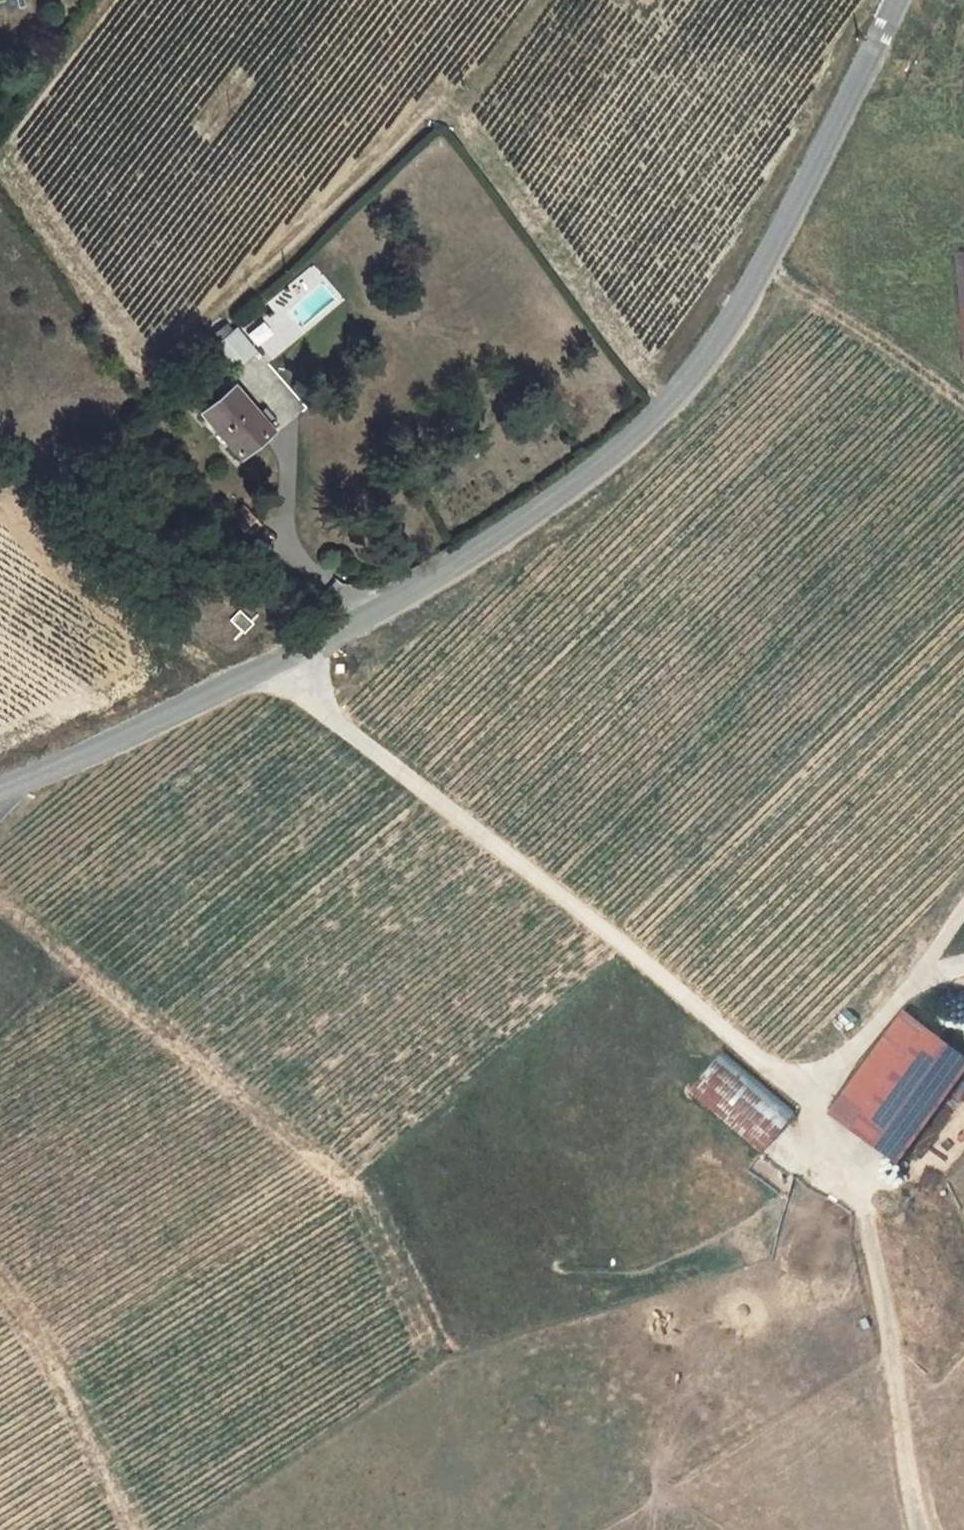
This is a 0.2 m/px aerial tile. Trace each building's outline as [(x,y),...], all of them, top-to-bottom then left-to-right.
[(222,360),(231,370),(253,351),(252,350),(243,340),(236,331),(208,354),(217,364),(222,360)] [(252,350),(261,342),(252,332),(243,340),(252,350)] [(256,416),(232,387),(201,414),(238,457),(267,433),(275,426),(262,411),(256,416)] [(241,633),(251,622),(241,613),(244,605),(244,600),(242,590),(239,586),(232,579),(227,578),(222,577),(212,578),(207,580),(200,587),(197,591),(196,596),(196,601),(196,606),(198,611),(201,616),(204,619),(213,624),(218,625),(223,625),(231,623),(241,633)] [(899,1160),(963,1072),(963,1058),(903,1013),(832,1110),(899,1160)] [(688,1092),(761,1154),(796,1112),(723,1051),(688,1092)]
